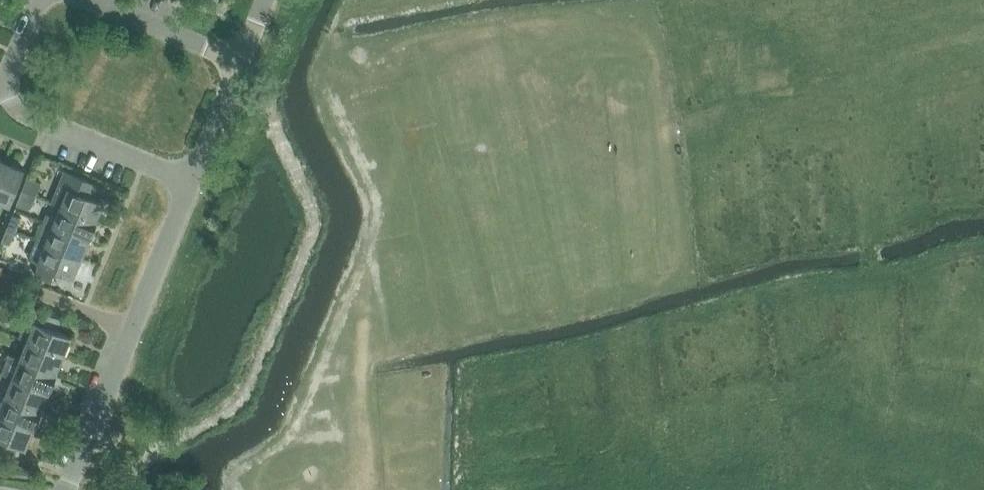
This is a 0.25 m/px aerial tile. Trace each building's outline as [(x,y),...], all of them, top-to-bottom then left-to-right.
[(0,173),(0,203),(9,207),(24,170),(5,162),(0,173)] [(50,203),(60,207),(96,221),(104,202),(92,198),(98,184),(64,170),(50,203)] [(26,181),(22,191),(35,196),(41,181),(27,176),(25,181),(26,181)] [(35,196),(22,191),(17,205),(25,208),(31,207),(35,196)] [(46,213),(42,221),(89,240),(96,221),(60,207),(56,217),(46,213)] [(13,215),(7,229),(15,232),(21,218),(13,215)] [(42,221),(35,240),(81,258),(89,240),(42,221)] [(15,232),(7,229),(2,242),(10,245),(15,232)] [(81,258),(35,240),(33,239),(28,250),(32,251),(29,259),(73,277),(81,258)] [(72,292),(82,297),(85,290),(75,285),(72,292)] [(17,339),(27,343),(28,341),(63,355),(71,337),(56,331),(61,319),(31,306),(17,339)] [(27,343),(20,359),(56,374),(63,355),(28,341),(27,343)] [(0,373),(12,378),(48,392),(56,374),(20,359),(8,354),(0,373)] [(12,378),(5,396),(41,411),(48,392),(12,378)] [(33,429),(41,411),(5,396),(0,394),(0,416),(33,429)] [(0,416),(0,454),(13,459),(18,446),(25,449),(33,429),(0,416)]
